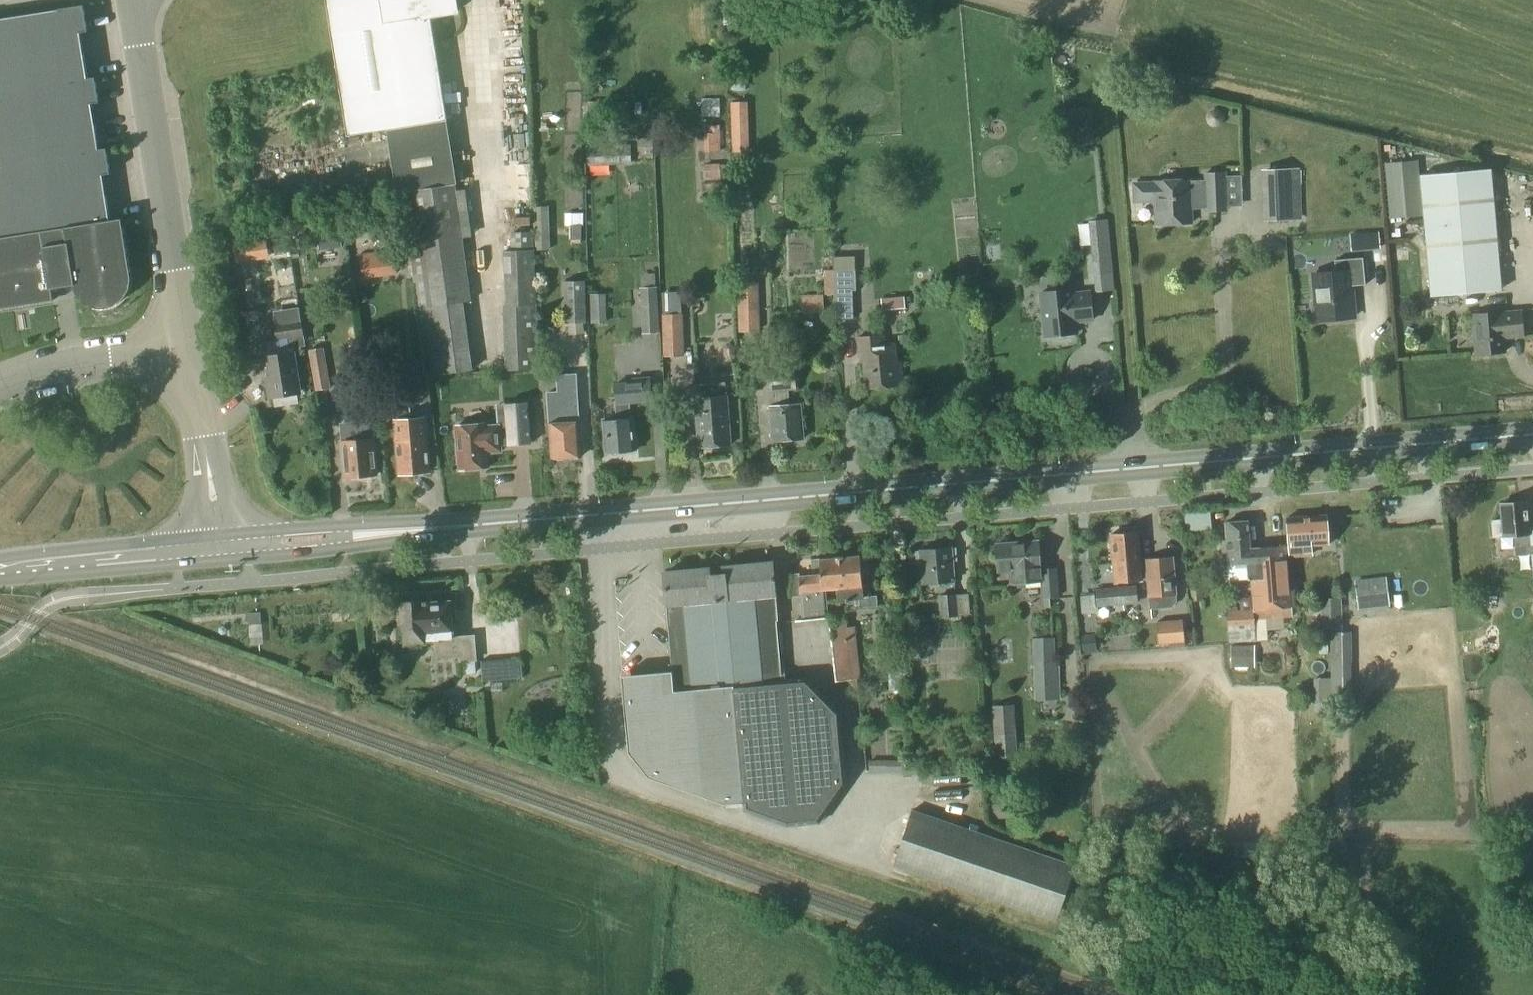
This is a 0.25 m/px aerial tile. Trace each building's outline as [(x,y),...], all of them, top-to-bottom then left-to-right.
[(434,376),(472,371),(463,302),(470,301),(455,184),(457,183),(447,120),(431,15),(457,11),(455,0),(326,0),(347,136),(387,130),(396,190),(400,190),(426,377),(434,376)] [(84,4),(58,8),(58,9),(0,18),(0,308),(53,300),(51,288),(73,284),(74,289),(76,293),(79,297),(82,300),(85,303),(89,306),(94,307),(98,308),(103,308),(108,307),(113,306),(117,303),(121,300),(125,297),(127,292),(129,288),(130,283),(131,278),(130,273),(121,218),(110,220),(102,175),(110,173),(106,148),(98,149),(91,103),(99,102),(95,76),(87,78),(80,32),(88,31),(84,4)] [(627,124),(628,102),(583,101),(583,123),(627,124)] [(732,153),(749,152),(746,103),(730,104),(732,153)] [(704,153),(721,152),(720,125),(708,126),(708,133),(703,134),(704,153)] [(652,159),(652,139),(637,139),(637,151),(646,151),(646,159),(652,159)] [(586,166),(630,165),(630,146),(586,147),(586,166)] [(704,178),(720,177),(719,164),(704,165),(704,178)] [(1263,221),(1301,219),(1298,168),(1260,170),(1263,221)] [(1433,296),(1501,290),(1491,170),(1423,176),(1433,296)] [(1227,211),(1226,173),(1203,174),(1203,181),(1190,182),(1190,180),(1152,182),(1152,181),(1132,182),(1133,203),(1156,202),(1157,224),(1192,223),(1191,208),(1207,208),(1207,212),(1227,211)] [(533,233),(533,250),(549,250),(547,207),(532,208),(533,233)] [(580,240),(580,214),(564,214),(564,226),(569,226),(569,240),(580,240)] [(1378,232),(1368,233),(1369,249),(1379,248),(1378,232)] [(340,233),(332,233),(333,248),(341,247),(340,233)] [(506,306),(503,306),(505,369),(538,368),(533,250),(533,233),(510,233),(511,251),(504,251),(506,306)] [(1091,246),(1092,262),(1111,260),(1110,244),(1091,246)] [(394,249),(359,254),(362,279),(397,275),(394,249)] [(1317,320),(1355,317),(1352,289),(1366,287),(1363,261),(1335,263),(1336,276),(1313,277),(1315,301),(1310,304),(1311,312),(1316,314),(1317,320)] [(1111,268),(1093,270),(1095,292),(1114,291),(1111,268)] [(833,272),(833,270),(824,271),(825,297),(834,297),(835,319),(853,319),(852,291),(856,291),(855,271),(833,272)] [(564,324),(585,323),(584,281),(563,282),(564,324)] [(738,332),(758,331),(757,282),(737,283),(738,332)] [(350,286),(337,288),(338,299),(351,298),(350,286)] [(641,334),(658,333),(656,287),(639,287),(641,334)] [(1074,294),(1073,290),(1042,293),(1046,337),(1078,334),(1077,322),(1094,321),(1091,293),(1074,294)] [(802,315),(824,313),(823,295),(801,296),(802,315)] [(881,310),(905,308),(904,298),(880,300),(881,310)] [(1523,336),(1521,312),(1501,314),(1501,313),(1473,315),(1477,355),(1505,352),(1503,338),(1523,336)] [(663,356),(685,355),(683,313),(661,314),(663,356)] [(288,349),(305,346),(300,321),(274,325),(277,340),(287,339),(288,349)] [(886,344),(885,336),(858,338),(860,357),(863,357),(866,388),(903,384),(901,362),(897,363),(895,343),(886,344)] [(726,359),(732,359),(734,355),(734,347),(731,345),(727,344),(723,347),(723,356),(726,359)] [(315,391),(330,389),(323,347),(308,350),(315,391)] [(270,396),(273,395),(274,407),(299,404),(297,391),(300,391),(294,352),(263,357),(270,396)] [(638,356),(623,357),(625,372),(640,370),(638,356)] [(789,405),(788,391),(797,390),(796,372),(766,374),(768,393),(775,392),(777,406),(770,407),(773,441),(804,439),(801,404),(789,405)] [(630,418),(629,402),(652,401),(651,378),(633,379),(633,383),(614,385),(615,403),(617,403),(618,419),(603,420),(605,453),(608,453),(612,456),(618,456),(621,452),(633,451),(631,417),(630,418)] [(694,397),(693,397),(697,449),(731,446),(727,395),(726,395),(725,382),(693,385),(694,397)] [(400,405),(398,385),(371,388),(374,409),(392,407),(394,421),(399,474),(430,472),(425,418),(417,418),(416,413),(410,414),(409,404),(400,405)] [(559,424),(553,424),(555,458),(558,461),(563,461),(565,457),(582,456),(580,423),(574,423),(572,394),(558,395),(559,414),(559,424)] [(484,423),(456,426),(460,467),(488,465),(487,451),(500,450),(500,446),(530,443),(526,401),(504,403),(505,404),(507,428),(498,429),(498,425),(497,425),(485,426),(484,423)] [(372,440),(371,425),(341,427),(342,442),(345,477),(349,481),(359,480),(362,476),(376,475),(373,440),(372,440)] [(1490,520),(1492,537),(1513,535),(1515,556),(1530,554),(1532,588),(1532,546),(1531,546),(1527,502),(1500,505),(1502,519),(1490,520)] [(1289,547),(1290,556),(1312,554),(1311,546),(1329,544),(1327,516),(1287,519),(1289,547)] [(1265,596),(1262,549),(1250,550),(1248,522),(1226,523),(1227,540),(1221,540),(1222,553),(1227,553),(1229,581),(1250,580),(1252,597),(1265,596)] [(1141,579),(1137,531),(1111,533),(1115,581),(1141,579)] [(1040,569),(1038,541),(996,544),(998,573),(1010,572),(1010,584),(1041,582),(1042,599),(1058,598),(1056,568),(1040,569)] [(954,581),(955,581),(953,561),(957,561),(956,548),(952,548),(952,546),(918,549),(918,551),(915,551),(916,564),(919,564),(921,584),(941,582),(942,586),(954,585),(954,581)] [(1294,608),(1290,556),(1289,547),(1262,549),(1265,596),(1252,597),(1253,609),(1228,611),(1230,642),(1256,641),(1268,640),(1267,619),(1293,617),(1292,608),(1294,608)] [(812,574),(798,575),(802,619),(828,617),(825,590),(838,589),(839,601),(847,600),(848,608),(877,606),(876,595),(869,596),(868,585),(863,585),(862,572),(869,572),(867,555),(811,559),(812,574)] [(1151,609),(1171,608),(1176,602),(1175,594),(1172,558),(1146,560),(1151,609)] [(709,570),(664,574),(667,608),(673,672),(622,676),(629,752),(649,778),(725,804),(744,802),(745,813),(788,831),(820,828),(848,787),(843,716),(806,677),(781,679),(776,619),(777,618),(775,597),(772,564),(724,568),(725,577),(710,578),(709,570)] [(1355,595),(1388,592),(1386,577),(1354,581),(1355,595)] [(1192,602),(1202,601),(1201,582),(1190,583),(1192,602)] [(1082,613),(1097,612),(1097,608),(1138,604),(1136,586),(1093,589),(1094,595),(1080,596),(1082,613)] [(940,618),(957,617),(956,594),(938,595),(940,618)] [(1342,631),(1341,599),(1320,599),(1321,631),(1342,631)] [(428,606),(427,600),(398,603),(400,624),(406,623),(408,646),(423,644),(423,648),(432,648),(433,660),(457,658),(458,663),(474,661),(472,638),(452,640),(451,621),(457,621),(455,603),(428,606)] [(247,624),(261,624),(260,613),(247,613),(247,624)] [(1184,647),(1182,620),(1156,622),(1157,644),(1168,643),(1168,648),(1184,647)] [(846,628),(846,621),(831,623),(837,680),(859,678),(854,627),(846,628)] [(900,656),(904,655),(903,653),(925,651),(923,636),(929,635),(929,626),(907,628),(908,638),(898,639),(900,656)] [(1350,632),(1330,632),(1331,677),(1351,676),(1350,632)] [(1082,652),(1096,652),(1095,633),(1081,634),(1082,652)] [(1055,664),(1054,638),(1032,639),(1034,700),(1060,700),(1059,663),(1055,664)] [(1243,671),(1261,670),(1260,651),(1243,651),(1243,671)] [(482,682),(522,678),(520,657),(480,661),(482,682)] [(995,758),(1017,757),(1013,704),(992,706),(995,758)] [(554,733),(552,720),(538,722),(540,735),(554,733)] [(578,760),(580,774),(593,772),(591,758),(578,760)] [(940,772),(940,765),(906,765),(906,760),(869,760),(869,773),(905,773),(905,770),(940,772)] [(991,819),(1010,818),(1009,803),(990,803),(991,819)] [(1055,922),(1075,865),(912,809),(892,866),(1055,922)]
